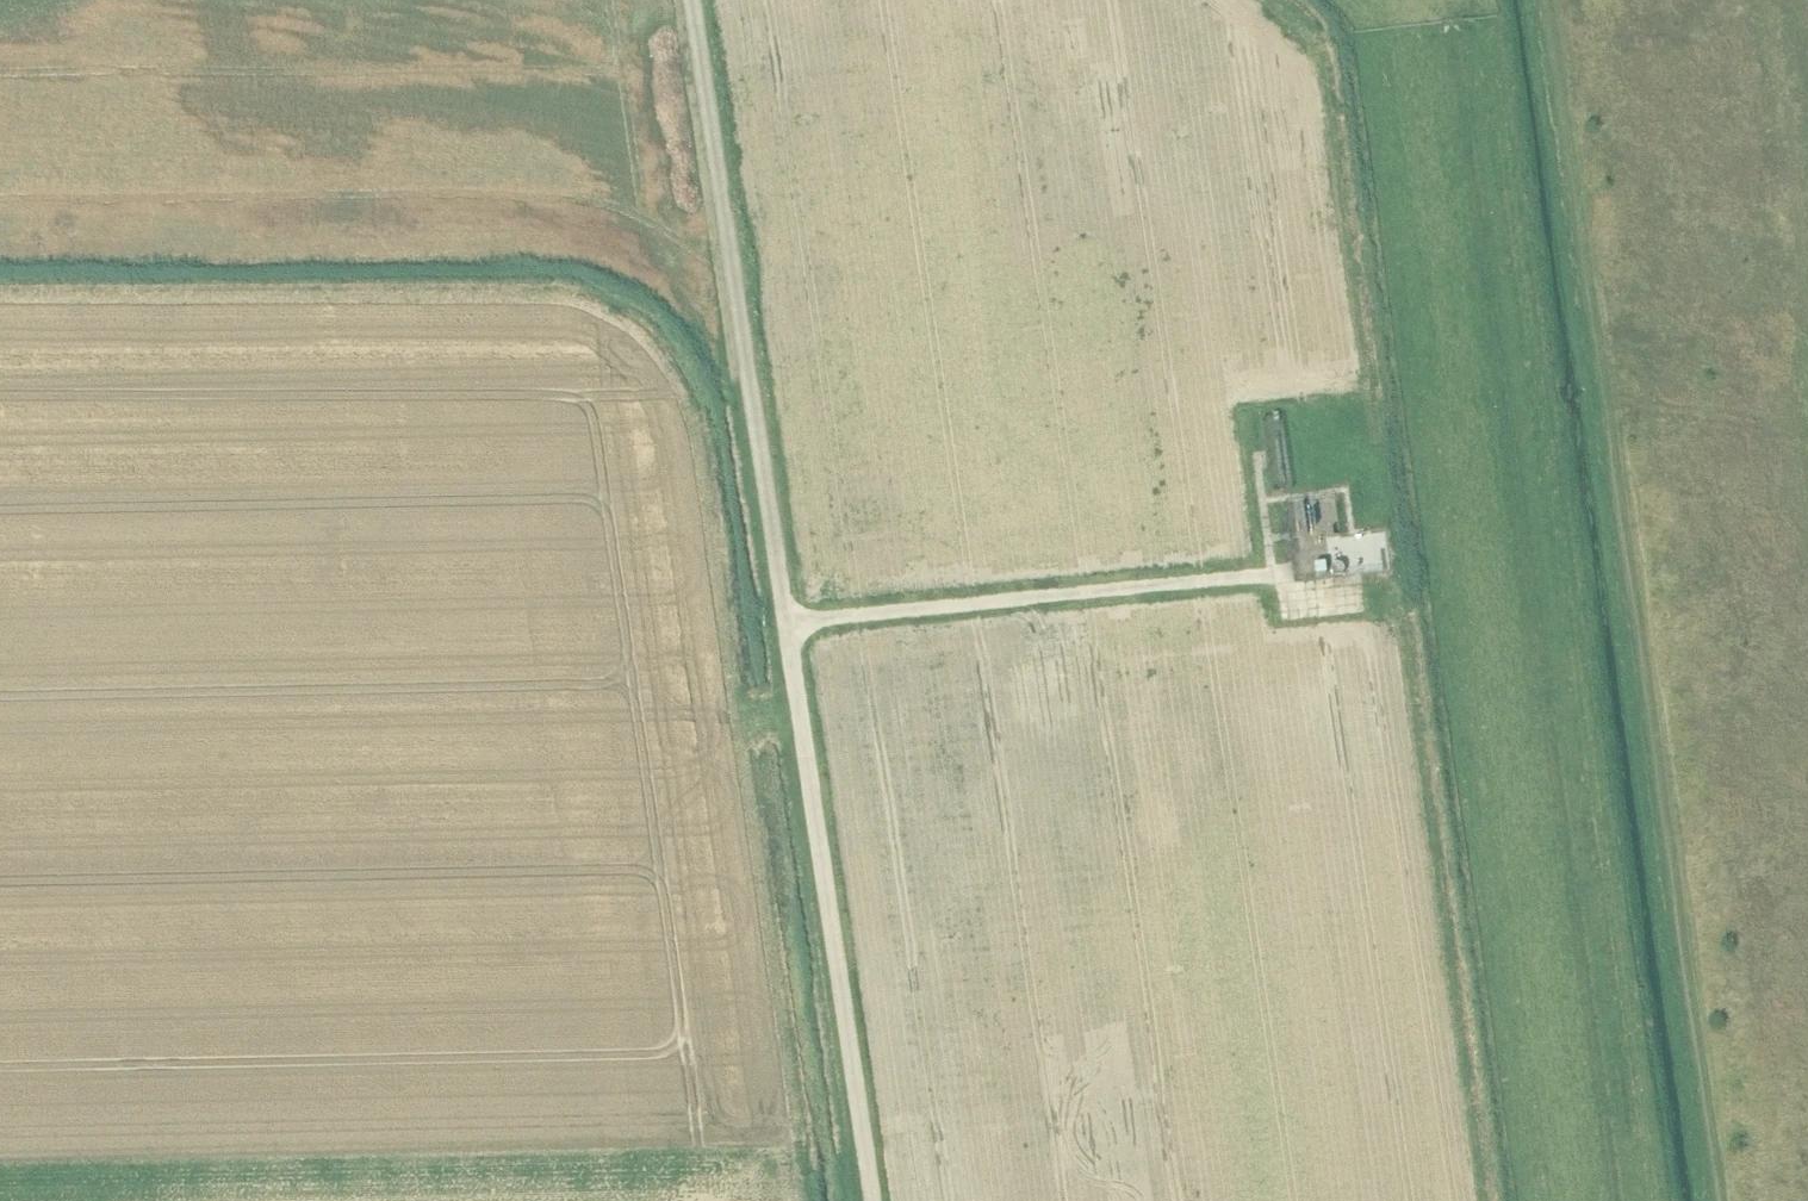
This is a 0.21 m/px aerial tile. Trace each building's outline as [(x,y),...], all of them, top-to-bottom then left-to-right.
[(1316,574),(1327,572),(1326,561),(1315,563),(1316,574)] [(1343,563),(1332,565),(1333,576),(1345,574),(1343,563)] [(1334,579),(1322,578),(1320,600),(1333,601),(1334,579)]
